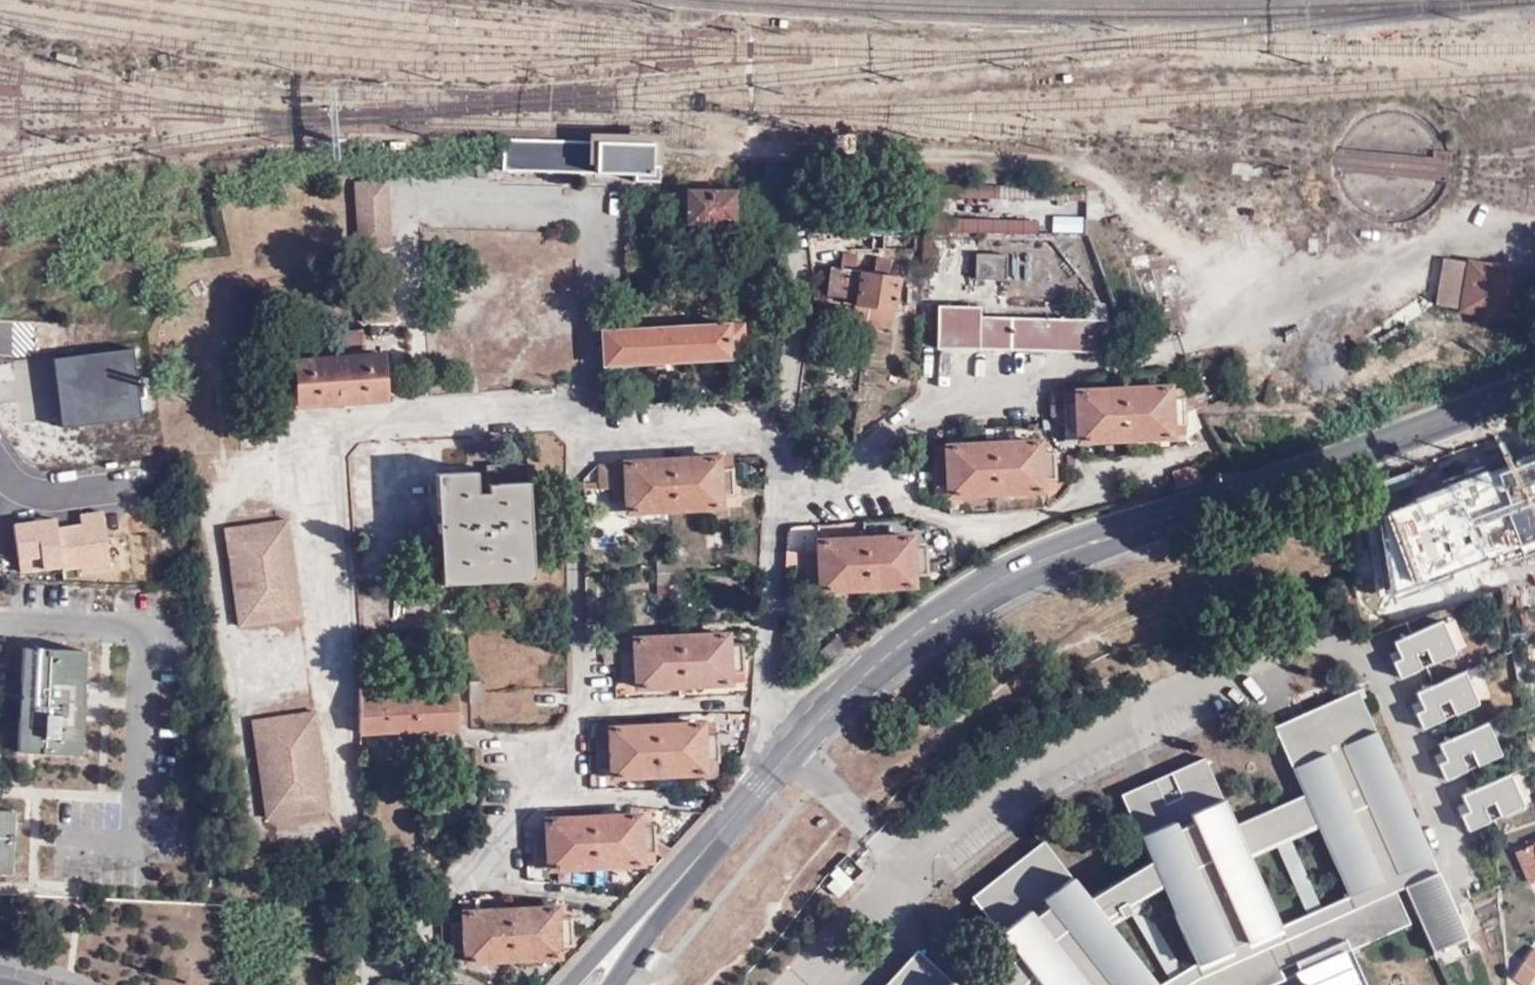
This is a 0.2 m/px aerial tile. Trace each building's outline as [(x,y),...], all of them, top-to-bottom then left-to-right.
[(654,144),(506,139),(505,170),(635,176),(635,182),(659,183),(659,167),(654,167),(654,144)] [(489,162),(480,162),(480,177),(490,177),(489,162)] [(385,183),(352,186),(358,250),(391,248),(385,183)] [(733,223),(734,193),(679,192),(678,222),(733,223)] [(615,214),(626,214),(627,202),(616,202),(615,214)] [(925,237),(925,219),(820,217),(820,236),(871,237),(871,248),(894,249),(894,236),(925,237)] [(938,219),(939,234),(1083,232),(1083,217),(938,219)] [(966,238),(934,238),(933,250),(966,251),(966,238)] [(842,266),(833,265),(828,293),(856,299),(855,305),(895,312),(901,278),(889,276),(890,271),(882,269),(880,274),(856,270),(859,255),(845,252),(842,266)] [(674,267),(685,266),(685,253),(675,253),(674,267)] [(767,267),(767,255),(756,254),(756,267),(767,267)] [(1007,282),(1008,257),(976,256),(976,281),(1007,282)] [(1512,279),(1430,263),(1421,311),(1503,326),(1512,279)] [(835,306),(818,305),(817,317),(834,318),(835,306)] [(981,308),(938,307),(937,348),(1107,353),(1108,322),(981,318),(981,308)] [(744,325),(600,332),(602,366),(730,360),(731,353),(746,353),(744,325)] [(59,425),(140,418),(133,347),(0,360),(0,382),(2,400),(19,398),(21,421),(59,417),(59,425)] [(294,365),(297,409),(388,401),(384,357),(294,365)] [(556,398),(557,397),(557,387),(537,389),(538,399),(556,398)] [(1167,399),(1167,388),(1076,395),(1076,406),(1063,407),(1064,436),(1079,434),(1079,443),(1171,437),(1170,426),(1184,426),(1182,397),(1167,399)] [(951,494),(1043,489),(1043,479),(1056,478),(1054,452),(1041,453),(1040,443),(948,449),(948,459),(935,459),(936,485),(950,484),(951,494)] [(719,469),(719,459),(627,462),(627,473),(613,473),(614,499),(628,499),(628,510),(720,508),(720,496),(734,495),(734,469),(719,469)] [(488,470),(437,474),(445,585),(537,578),(529,461),(488,464),(488,470)] [(1528,512),(1526,506),(1534,503),(1534,471),(1531,461),(1510,469),(1507,463),(1490,469),(1509,519),(1528,512)] [(1177,488),(1203,482),(1198,465),(1173,472),(1177,488)] [(1440,544),(1460,536),(1441,487),(1425,493),(1427,500),(1405,509),(1419,546),(1438,538),(1440,544)] [(82,526),(57,529),(64,568),(81,566),(81,571),(113,566),(105,512),(81,515),(82,526)] [(56,520),(14,525),(21,571),(64,568),(57,529),(56,520)] [(227,530),(241,628),(304,619),(290,521),(227,530)] [(820,591),(913,586),(912,577),(927,575),(925,546),(910,546),(910,538),(817,542),(818,552),(805,553),(806,583),(819,583),(820,591)] [(1483,583),(1500,578),(1493,557),(1491,551),(1474,557),(1483,583)] [(1508,552),(1493,557),(1500,578),(1502,582),(1517,576),(1508,552)] [(684,583),(684,562),(657,562),(657,584),(684,583)] [(1443,568),(1451,602),(1468,598),(1460,563),(1443,568)] [(1401,616),(1442,603),(1435,581),(1394,594),(1401,616)] [(1442,620),(1393,642),(1400,659),(1392,662),(1400,678),(1422,668),(1416,654),(1425,649),(1431,664),(1456,653),(1442,620)] [(636,639),(636,650),(622,651),(624,677),(637,677),(637,687),(728,683),(728,672),(743,671),(742,646),(727,646),(727,635),(636,639)] [(89,655),(25,652),(20,756),(84,759),(87,708),(89,655)] [(1464,672),(1416,694),(1423,710),(1415,714),(1423,730),(1445,719),(1438,705),(1448,701),(1454,715),(1479,704),(1464,672)] [(485,681),(472,682),(472,703),(485,703),(485,681)] [(402,695),(402,687),(359,689),(360,734),(459,730),(458,693),(402,695)] [(1034,976),(1041,984),(1157,984),(1105,920),(1162,886),(1203,977),(1271,948),(1286,941),(1296,963),(1306,984),(1366,984),(1351,951),(1411,924),(1396,891),(1406,886),(1435,952),(1468,937),(1358,690),(1274,727),(1304,795),(1235,826),(1205,758),(1121,795),(1150,861),(1089,899),(1044,841),(972,897),(1017,955),(987,984),(1024,984),(1034,976)] [(318,712),(256,722),(269,820),(332,810),(318,712)] [(1487,723),(1439,745),(1446,761),(1438,765),(1446,780),(1468,770),(1461,756),(1471,752),(1477,766),(1502,755),(1487,723)] [(703,725),(612,729),(612,741),(598,741),(599,767),(614,767),(614,776),(704,773),(704,762),(717,761),(716,735),(703,735),(703,725)] [(487,751),(487,740),(475,741),(475,752),(487,751)] [(1510,774),(1461,795),(1469,812),(1461,816),(1468,831),(1491,821),(1484,807),(1494,803),(1500,817),(1525,806),(1510,774)] [(0,815),(0,875),(12,876),(15,815),(0,815)] [(639,828),(639,816),(547,822),(547,833),(533,834),(534,860),(550,860),(550,870),(641,864),(641,853),(655,853),(654,827),(639,828)] [(1516,855),(1529,886),(1534,884),(1534,848),(1516,855)] [(558,918),(557,908),(465,915),(466,925),(452,926),(454,952),(467,952),(468,961),(561,956),(560,945),(574,944),(572,918),(558,918)] [(1286,980),(1281,970),(1296,963),(1286,941),(1271,948),(1203,977),(1190,984),(1275,984),(1286,980)] [(919,950),(886,984),(956,984),(919,950)] [(1515,982),(1520,984),(1533,984),(1534,983),(1534,951),(1515,982)]
